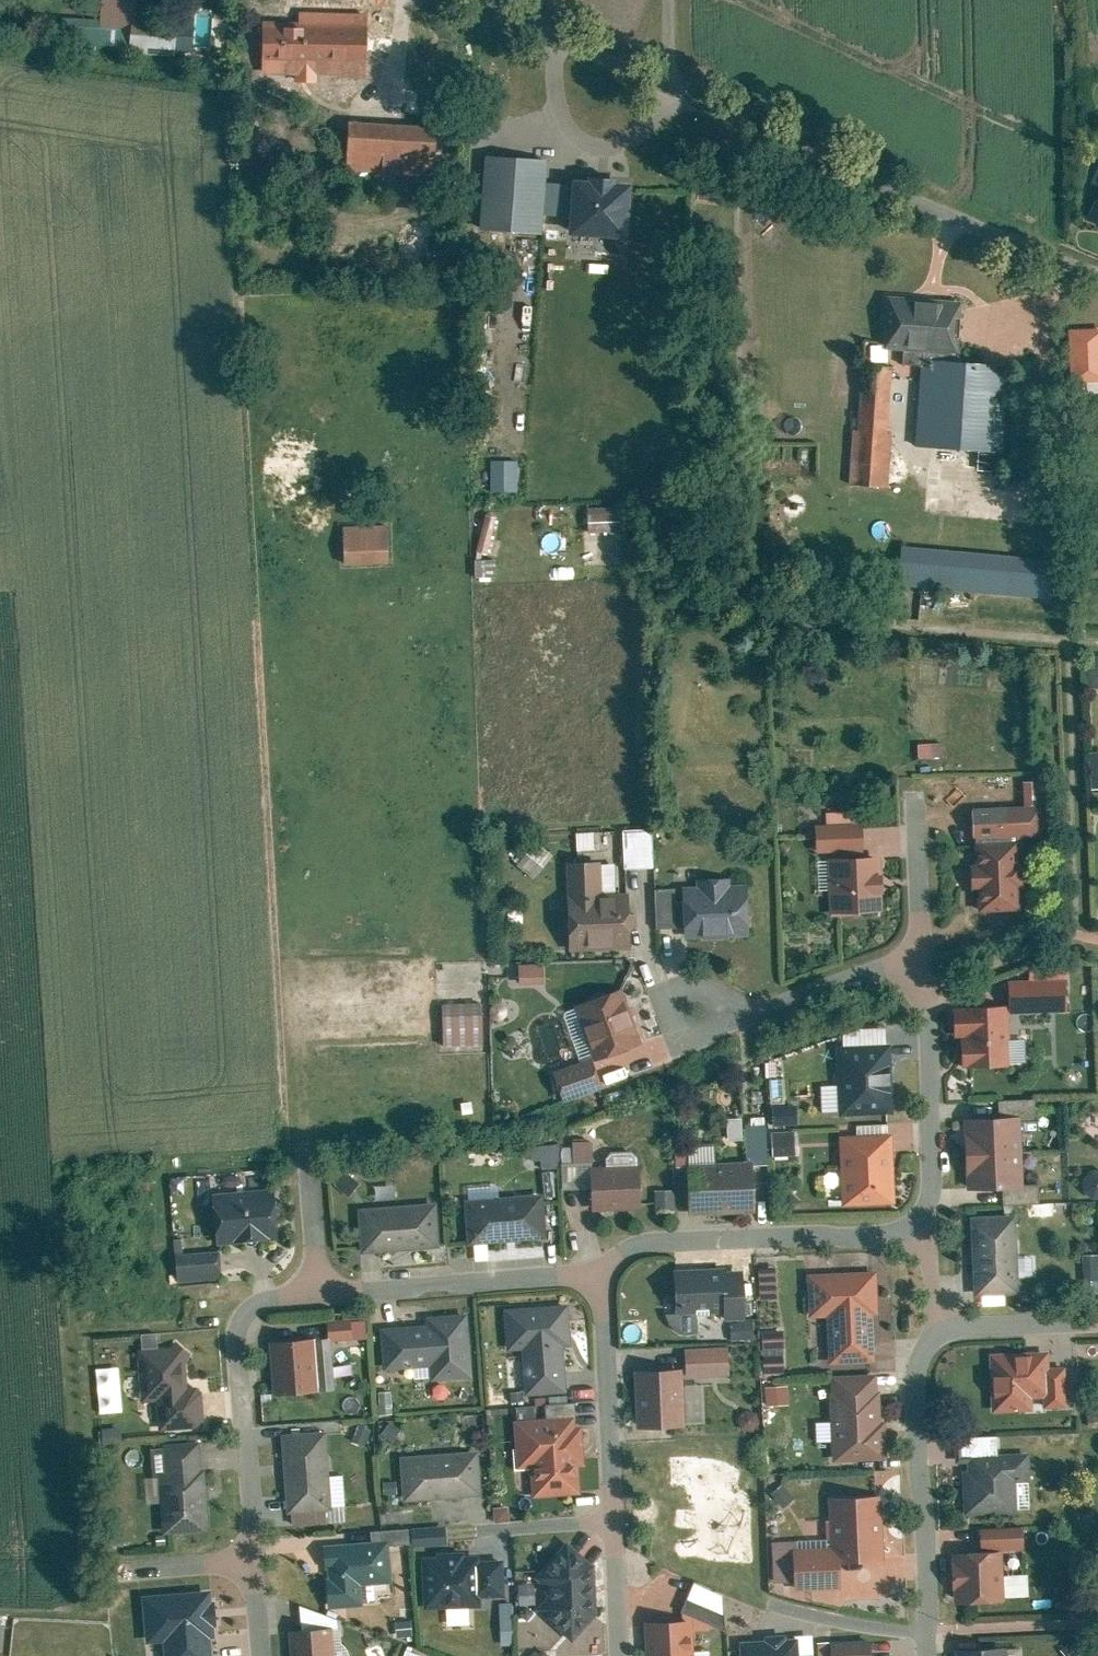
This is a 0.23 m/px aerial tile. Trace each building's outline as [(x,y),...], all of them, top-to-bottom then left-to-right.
[(129,2),(99,0),(98,24),(96,47),(125,50),(129,2)] [(263,32),(263,74),(294,74),(294,83),(314,83),(314,74),(340,74),(340,79),(364,79),(364,18),(305,19),(305,32),(263,32)] [(64,45),(96,47),(98,24),(66,22),(64,45)] [(180,41),(129,38),(128,55),(179,58),(180,41)] [(434,131),(347,126),(345,173),(431,178),(434,131)] [(540,238),(545,163),(485,159),(480,235),(540,238)] [(1075,223),(1097,232),(1097,164),(1075,223)] [(423,187),(395,185),(394,209),(421,210),(423,187)] [(627,189),(570,186),(567,241),(624,244),(627,189)] [(887,298),(883,352),(956,358),(960,304),(887,298)] [(1069,329),(1070,382),(1097,381),(1097,329),(1069,329)] [(921,363),(914,450),(999,456),(1005,369),(921,363)] [(847,485),(886,488),(891,436),(885,435),(890,372),(861,369),(856,433),(852,433),(847,485)] [(491,459),(491,491),(518,491),(519,460),(491,459)] [(616,510),(586,511),(586,535),(617,535),(616,510)] [(474,555),(485,557),(494,521),(484,518),(474,555)] [(385,528),(342,530),(344,568),(387,567),(385,528)] [(1052,563),(900,549),(897,587),(1048,601),(1052,563)] [(494,562),(474,563),(475,579),(495,578),(494,562)] [(1096,659),(1084,672),(1088,689),(1097,692),(1097,660),(1096,659)] [(942,746),(917,747),(917,761),(942,760),(942,746)] [(1090,793),(1097,793),(1097,755),(1087,755),(1090,793)] [(1047,784),(1022,785),(1022,809),(1047,809),(1047,784)] [(1039,809),(972,811),(973,842),(1040,840),(1039,809)] [(825,815),(826,828),(851,827),(850,814),(825,815)] [(826,828),(815,829),(816,858),(861,857),(860,827),(851,827),(826,828)] [(577,832),(578,848),(594,847),(593,831),(577,832)] [(623,873),(653,872),(651,833),(621,834),(623,873)] [(537,850),(522,838),(510,853),(525,865),(537,850)] [(977,915),(1020,913),(1019,892),(1025,892),(1024,865),(1018,865),(1017,845),(974,846),(975,868),(969,868),(970,894),(976,894),(977,915)] [(829,918),(882,915),(880,860),(827,863),(829,918)] [(565,867),(568,956),(630,954),(628,896),(600,897),(599,866),(565,867)] [(745,887),(729,888),(729,882),(695,883),(695,889),(681,889),(682,905),(682,931),(683,941),(747,939),(745,887)] [(655,932),(682,931),(682,905),(675,905),(675,891),(654,892),(655,932)] [(557,968),(511,970),(512,988),(557,986),(557,968)] [(1028,985),(1063,983),(1063,971),(1028,972),(1028,985)] [(1028,985),(1008,986),(1010,1017),(1065,1014),(1063,983),(1028,985)] [(573,1009),(594,1066),(640,1049),(619,992),(573,1009)] [(480,1006),(441,1007),(442,1050),(482,1049),(480,1006)] [(968,1072),(1010,1071),(1008,1009),(966,1011),(968,1072)] [(838,1119),(892,1117),(889,1048),(835,1051),(838,1119)] [(590,1061),(550,1076),(561,1107),(601,1092),(590,1061)] [(769,1078),(771,1101),(784,1101),(783,1077),(769,1078)] [(1033,1103),(997,1104),(998,1121),(1034,1120),(1033,1103)] [(790,1108),(771,1110),(772,1127),(791,1126),(790,1108)] [(1002,1192),(1003,1208),(1039,1206),(1038,1187),(1023,1188),(1020,1121),(963,1124),(966,1193),(1002,1192)] [(745,1162),(765,1161),(764,1129),(744,1130),(745,1162)] [(793,1133),(771,1135),(773,1158),(794,1157),(793,1133)] [(838,1140),(841,1210),(893,1207),(890,1138),(838,1140)] [(572,1167),(592,1166),(591,1145),(571,1146),(572,1167)] [(539,1168),(557,1167),(556,1147),(538,1147),(539,1168)] [(685,1147),(673,1148),(675,1171),(686,1170),(685,1147)] [(589,1179),(591,1215),(640,1212),(637,1161),(630,1155),(610,1155),(604,1163),(605,1178),(589,1179)] [(685,1171),(687,1219),(752,1216),(750,1168),(685,1171)] [(1097,1194),(1097,1171),(1084,1172),(1086,1195),(1097,1194)] [(554,1200),(552,1173),(541,1174),(544,1201),(554,1200)] [(656,1215),(674,1213),(673,1193),(654,1195),(656,1215)] [(541,1197),(464,1203),(467,1247),(544,1241),(541,1197)] [(211,1204),(215,1248),(278,1242),(274,1198),(211,1204)] [(434,1206),(357,1212),(361,1256),(438,1250),(434,1206)] [(973,1298),(1018,1297),(1018,1278),(1037,1277),(1036,1256),(1017,1256),(1015,1218),(970,1219),(973,1298)] [(217,1253),(174,1257),(176,1284),(220,1280),(217,1253)] [(1083,1279),(1097,1279),(1097,1253),(1083,1253),(1083,1279)] [(742,1285),(725,1287),(724,1260),(673,1263),(676,1317),(723,1314),(723,1325),(745,1323),(742,1285)] [(874,1274),(806,1277),(808,1321),(825,1320),(827,1367),(874,1366),(872,1318),(876,1318),(874,1274)] [(565,1308),(503,1312),(506,1353),(520,1352),(524,1398),(565,1395),(562,1349),(568,1349),(565,1308)] [(383,1372),(428,1369),(429,1384),(470,1381),(465,1317),(424,1320),(425,1328),(380,1331),(383,1372)] [(364,1323),(326,1326),(327,1342),(365,1339),(364,1323)] [(730,1326),(730,1345),(753,1344),(752,1325),(730,1326)] [(782,1333),(760,1334),(761,1351),(783,1351),(782,1333)] [(330,1342),(268,1346),(271,1399),(333,1396),(330,1342)] [(1075,1348),(1076,1363),(1097,1362),(1097,1348),(1075,1348)] [(140,1404),(156,1403),(159,1434),(202,1430),(198,1390),(187,1391),(183,1349),(136,1353),(140,1404)] [(727,1350),(684,1352),(685,1380),(728,1378),(727,1350)] [(1064,1372),(1050,1372),(1049,1355),(989,1357),(991,1415),(1031,1414),(1031,1402),(1042,1401),(1042,1411),(1065,1410),(1064,1372)] [(781,1357),(762,1358),(763,1376),(782,1375),(781,1357)] [(636,1431),(684,1429),(682,1388),(681,1372),(633,1374),(636,1431)] [(828,1377),(832,1465),(887,1463),(886,1424),(879,1425),(877,1375),(828,1377)] [(702,1387),(682,1388),(684,1429),(704,1428),(702,1387)] [(377,1417),(391,1416),(390,1394),(376,1394),(377,1417)] [(544,1422),(573,1420),(572,1405),(543,1407),(544,1422)] [(544,1422),(512,1424),(515,1471),(528,1470),(531,1502),(579,1498),(577,1470),(584,1470),(581,1430),(574,1431),(573,1420),(544,1422)] [(380,1437),(391,1444),(399,1432),(389,1425),(380,1437)] [(350,1444),(363,1449),(370,1432),(356,1427),(350,1444)] [(286,1516),(331,1513),(325,1434),(280,1437),(286,1516)] [(996,1438),(954,1440),(955,1465),(962,1465),(964,1519),(1016,1517),(1014,1486),(1029,1485),(1027,1459),(997,1461),(996,1438)] [(162,1537),(208,1534),(203,1472),(200,1472),(197,1446),(160,1449),(163,1475),(157,1476),(162,1537)] [(477,1454),(399,1460),(402,1505),(480,1499),(477,1454)] [(794,1501),(783,1487),(771,1497),(782,1511),(794,1501)] [(839,1593),(837,1566),(883,1564),(879,1499),(828,1502),(831,1561),(792,1562),(794,1595),(839,1593)] [(412,1529),(413,1545),(445,1543),(444,1528),(412,1529)] [(1023,1553),(1023,1531),(981,1532),(982,1554),(1023,1553)] [(370,1535),(370,1545),(321,1550),(327,1612),(361,1609),(359,1590),(391,1587),(387,1551),(408,1549),(406,1532),(370,1535)] [(771,1544),(773,1586),(792,1585),(791,1560),(827,1558),(826,1542),(771,1544)] [(565,1545),(532,1582),(545,1593),(545,1600),(534,1612),(572,1645),(596,1618),(593,1571),(565,1545)] [(1001,1555),(951,1556),(953,1609),(1003,1608),(1001,1555)] [(421,1559),(423,1614),(479,1612),(479,1602),(477,1561),(477,1557),(421,1559)] [(477,1561),(479,1602),(503,1601),(501,1561),(477,1561)] [(693,1586),(680,1617),(724,1636),(721,1599),(693,1586)] [(140,1600),(144,1648),(161,1646),(162,1655),(210,1655),(209,1642),(212,1642),(208,1594),(140,1600)] [(512,1642),(512,1603),(502,1603),(502,1642),(512,1642)] [(692,1655),(690,1625),(644,1627),(645,1655),(692,1655)] [(330,1632),(286,1636),(289,1655),(333,1655),(330,1632)] [(796,1644),(739,1647),(739,1655),(796,1655),(796,1644)] [(868,1644),(829,1646),(829,1655),(868,1655),(868,1644)]
